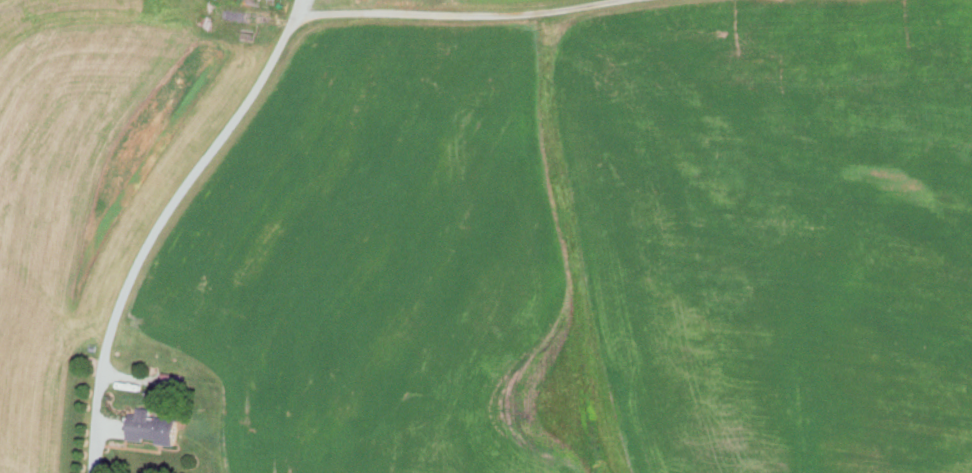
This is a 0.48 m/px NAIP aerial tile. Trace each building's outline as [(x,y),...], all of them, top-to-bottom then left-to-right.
[(153,414),(154,408),(140,406),(139,413),(132,412),(130,437),(179,442),(182,417),(153,414)]
